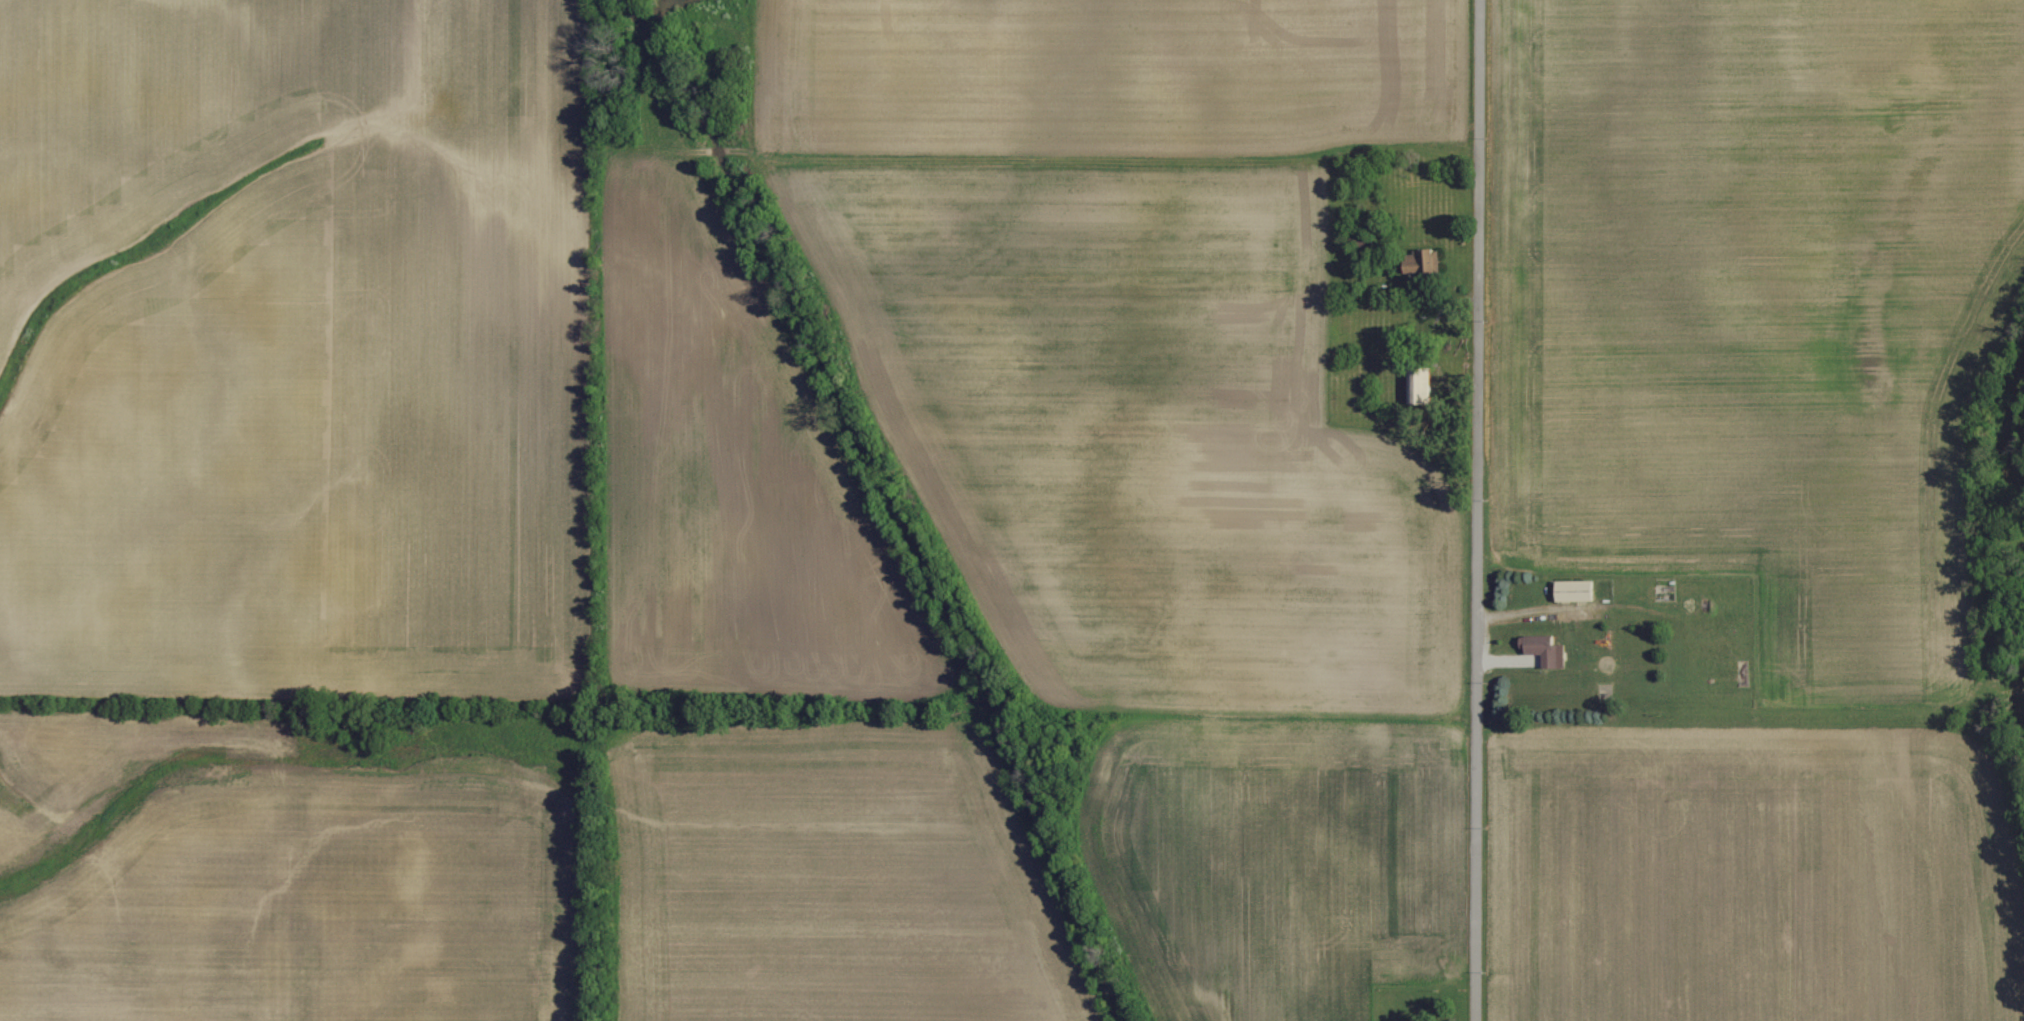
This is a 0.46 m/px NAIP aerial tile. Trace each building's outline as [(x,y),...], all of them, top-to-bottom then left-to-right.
[(1410,249),(1411,283),(1425,282),(1425,272),(1440,272),(1440,249),(1410,249)] [(1597,600),(1597,580),(1561,581),(1562,601),(1597,600)] [(1562,668),(1563,654),(1565,654),(1566,644),(1558,644),(1559,637),(1531,636),(1531,653),(1547,654),(1546,668),(1562,668)]
